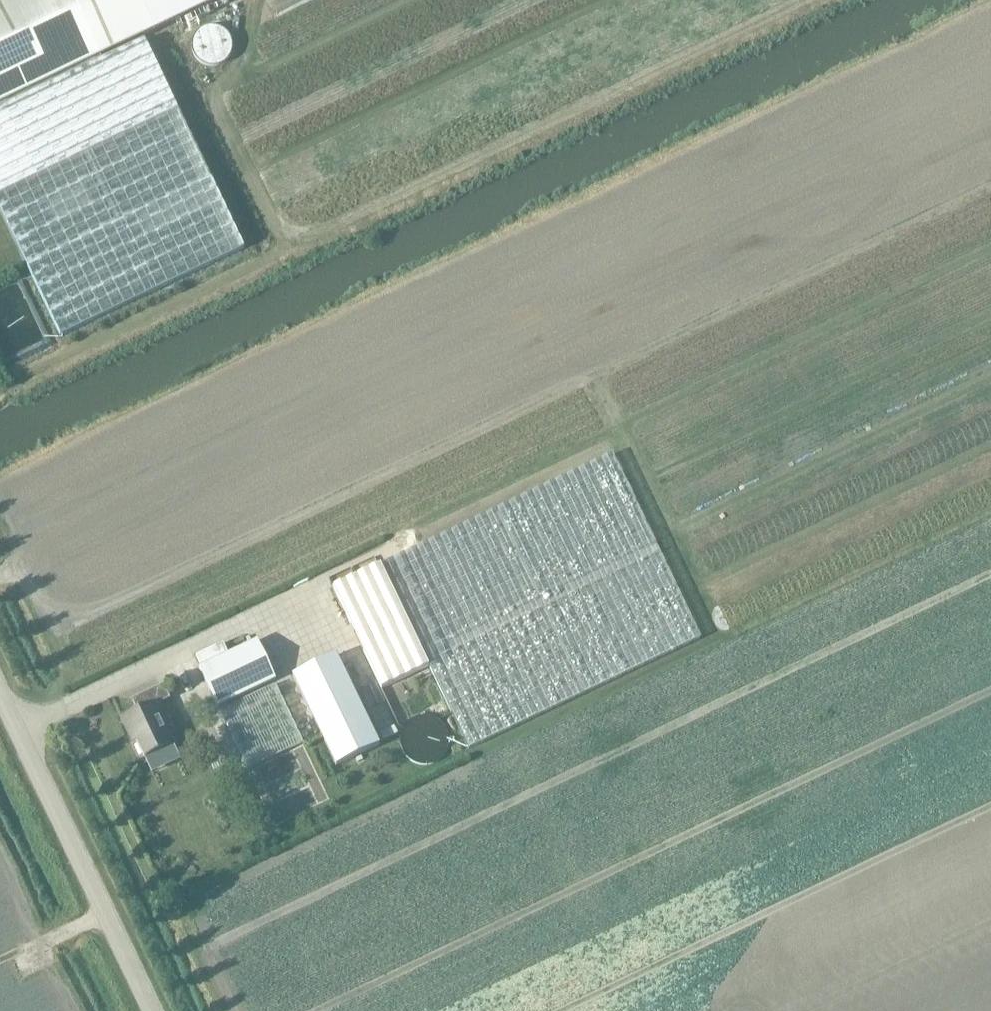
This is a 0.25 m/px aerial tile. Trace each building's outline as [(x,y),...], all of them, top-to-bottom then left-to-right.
[(100,57),(142,36),(217,0),(0,0),(0,104),(100,57)] [(100,57),(0,104),(0,210),(60,336),(244,248),(144,40),(101,60),(100,57)] [(609,452),(496,507),(332,587),(381,688),(429,664),(468,747),(699,636),(609,452)] [(217,706),(275,679),(257,640),(199,668),(217,706)] [(335,654),(290,676),(299,692),(319,735),(335,767),(379,745),(335,654)] [(248,769),(303,743),(275,684),(220,710),(248,769)] [(155,704),(169,698),(163,685),(133,699),(138,711),(122,719),(129,734),(132,732),(144,757),(173,743),(155,704)] [(294,753),(257,770),(264,783),(301,765),(294,753)]
